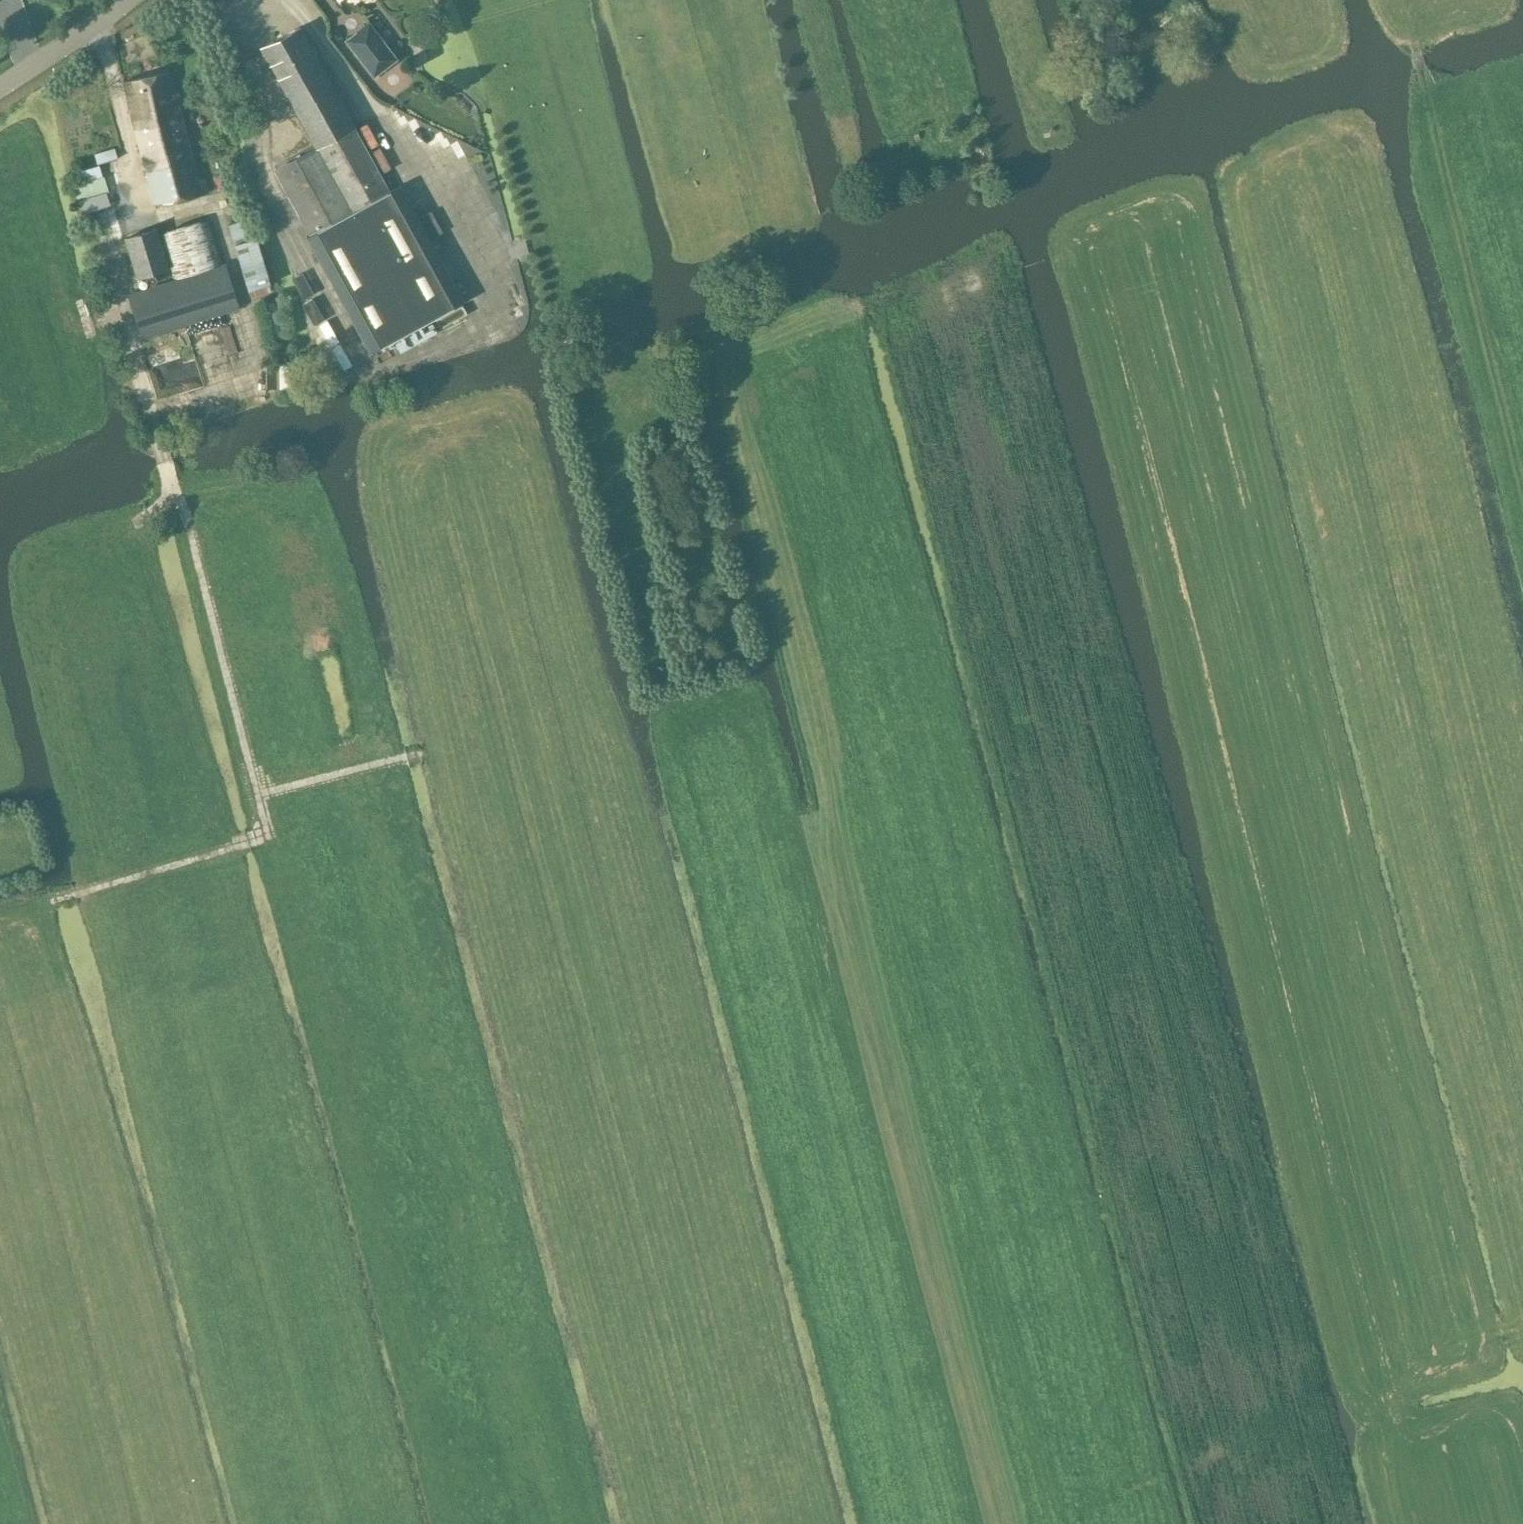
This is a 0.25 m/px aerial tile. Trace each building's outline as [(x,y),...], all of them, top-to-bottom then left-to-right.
[(373,76),(396,58),(369,23),(346,40),(373,76)] [(400,185),(389,191),(299,27),(262,48),(317,147),(274,171),(310,235),(307,236),(369,349),(462,298),(400,185)] [(172,71),(124,82),(132,121),(150,116),(149,110),(179,101),(172,71)] [(150,116),(132,121),(155,205),(208,193),(204,178),(199,179),(179,101),(149,110),(150,116)] [(115,149),(95,155),(98,165),(118,159),(115,149)] [(118,159),(98,165),(99,167),(80,173),(84,184),(75,187),(80,202),(109,193),(99,165),(118,159)] [(93,213),(89,199),(80,202),(84,216),(93,213)] [(173,276),(221,262),(209,218),(160,232),(173,276)] [(248,291),(271,284),(257,237),(256,238),(250,218),(228,224),(248,291)] [(137,277),(169,268),(156,228),(125,238),(137,277)] [(142,338),(239,308),(225,264),(129,294),(142,338)]
